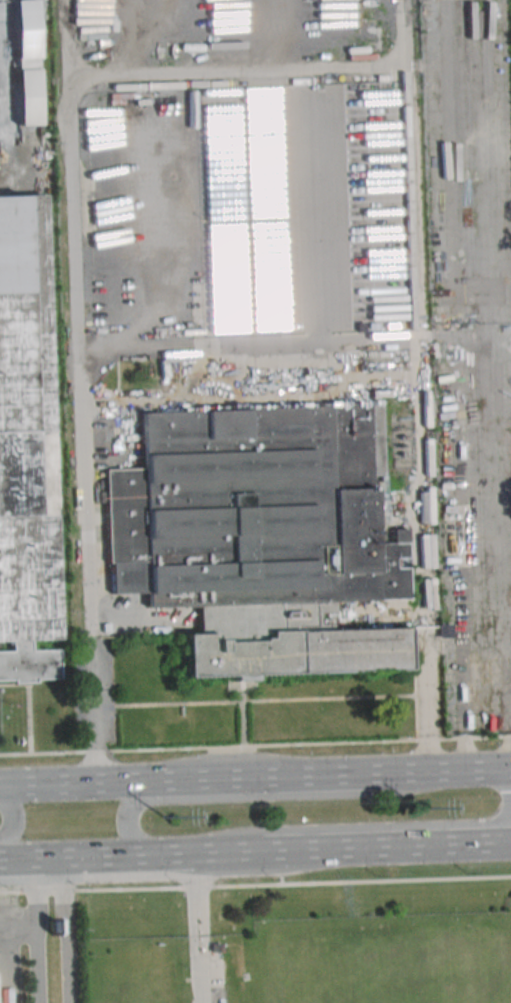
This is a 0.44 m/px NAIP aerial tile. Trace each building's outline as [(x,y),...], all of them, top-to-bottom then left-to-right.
[(35,0),(14,0),(17,125),(38,124),(35,0)] [(11,641),(11,651),(0,652),(0,681),(59,680),(59,650),(31,651),(30,640),(53,639),(47,195),(0,196),(0,641),(11,641)] [(139,411),(141,466),(105,469),(110,593),(145,591),(144,607),(411,597),(407,569),(397,570),(395,545),(371,545),(367,407),(139,411)] [(183,635),(184,677),(408,670),(404,629),(310,628),(310,603),(198,608),(199,634),(183,635)]
